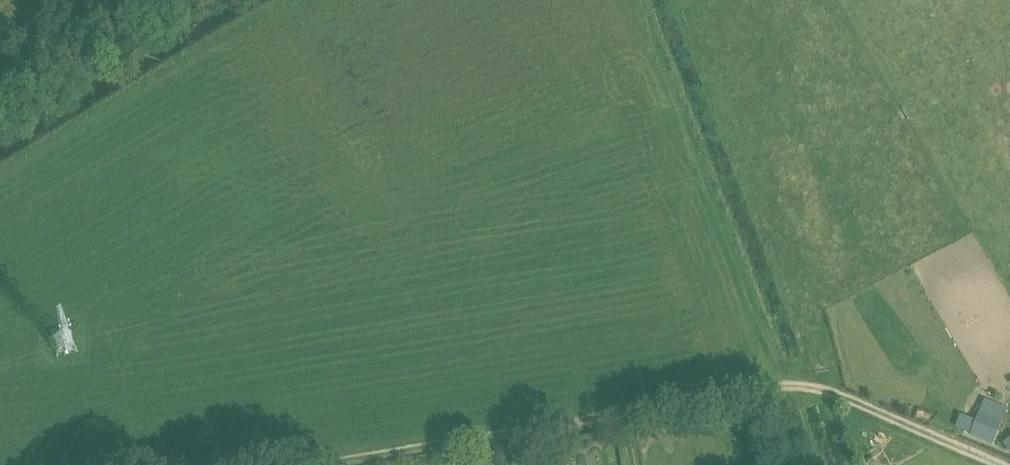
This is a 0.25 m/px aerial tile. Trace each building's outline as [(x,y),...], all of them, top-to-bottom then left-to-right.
[(992,444),(998,429),(976,419),(969,434),(992,444)]
